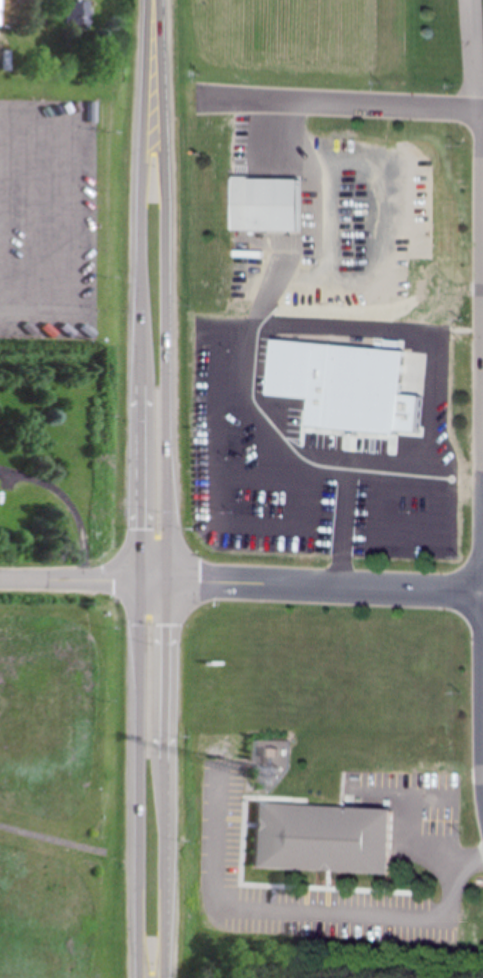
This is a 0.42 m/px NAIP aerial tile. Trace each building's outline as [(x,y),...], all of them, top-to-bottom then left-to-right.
[(229,179),(228,230),(298,232),(299,181),(229,179)] [(291,338),(291,317),(252,317),(252,338),(291,338)] [(409,354),(401,438),(313,430),(315,404),(268,399),(274,341),(409,354)] [(253,802),(385,809),(381,873),(250,867),(253,802)]
